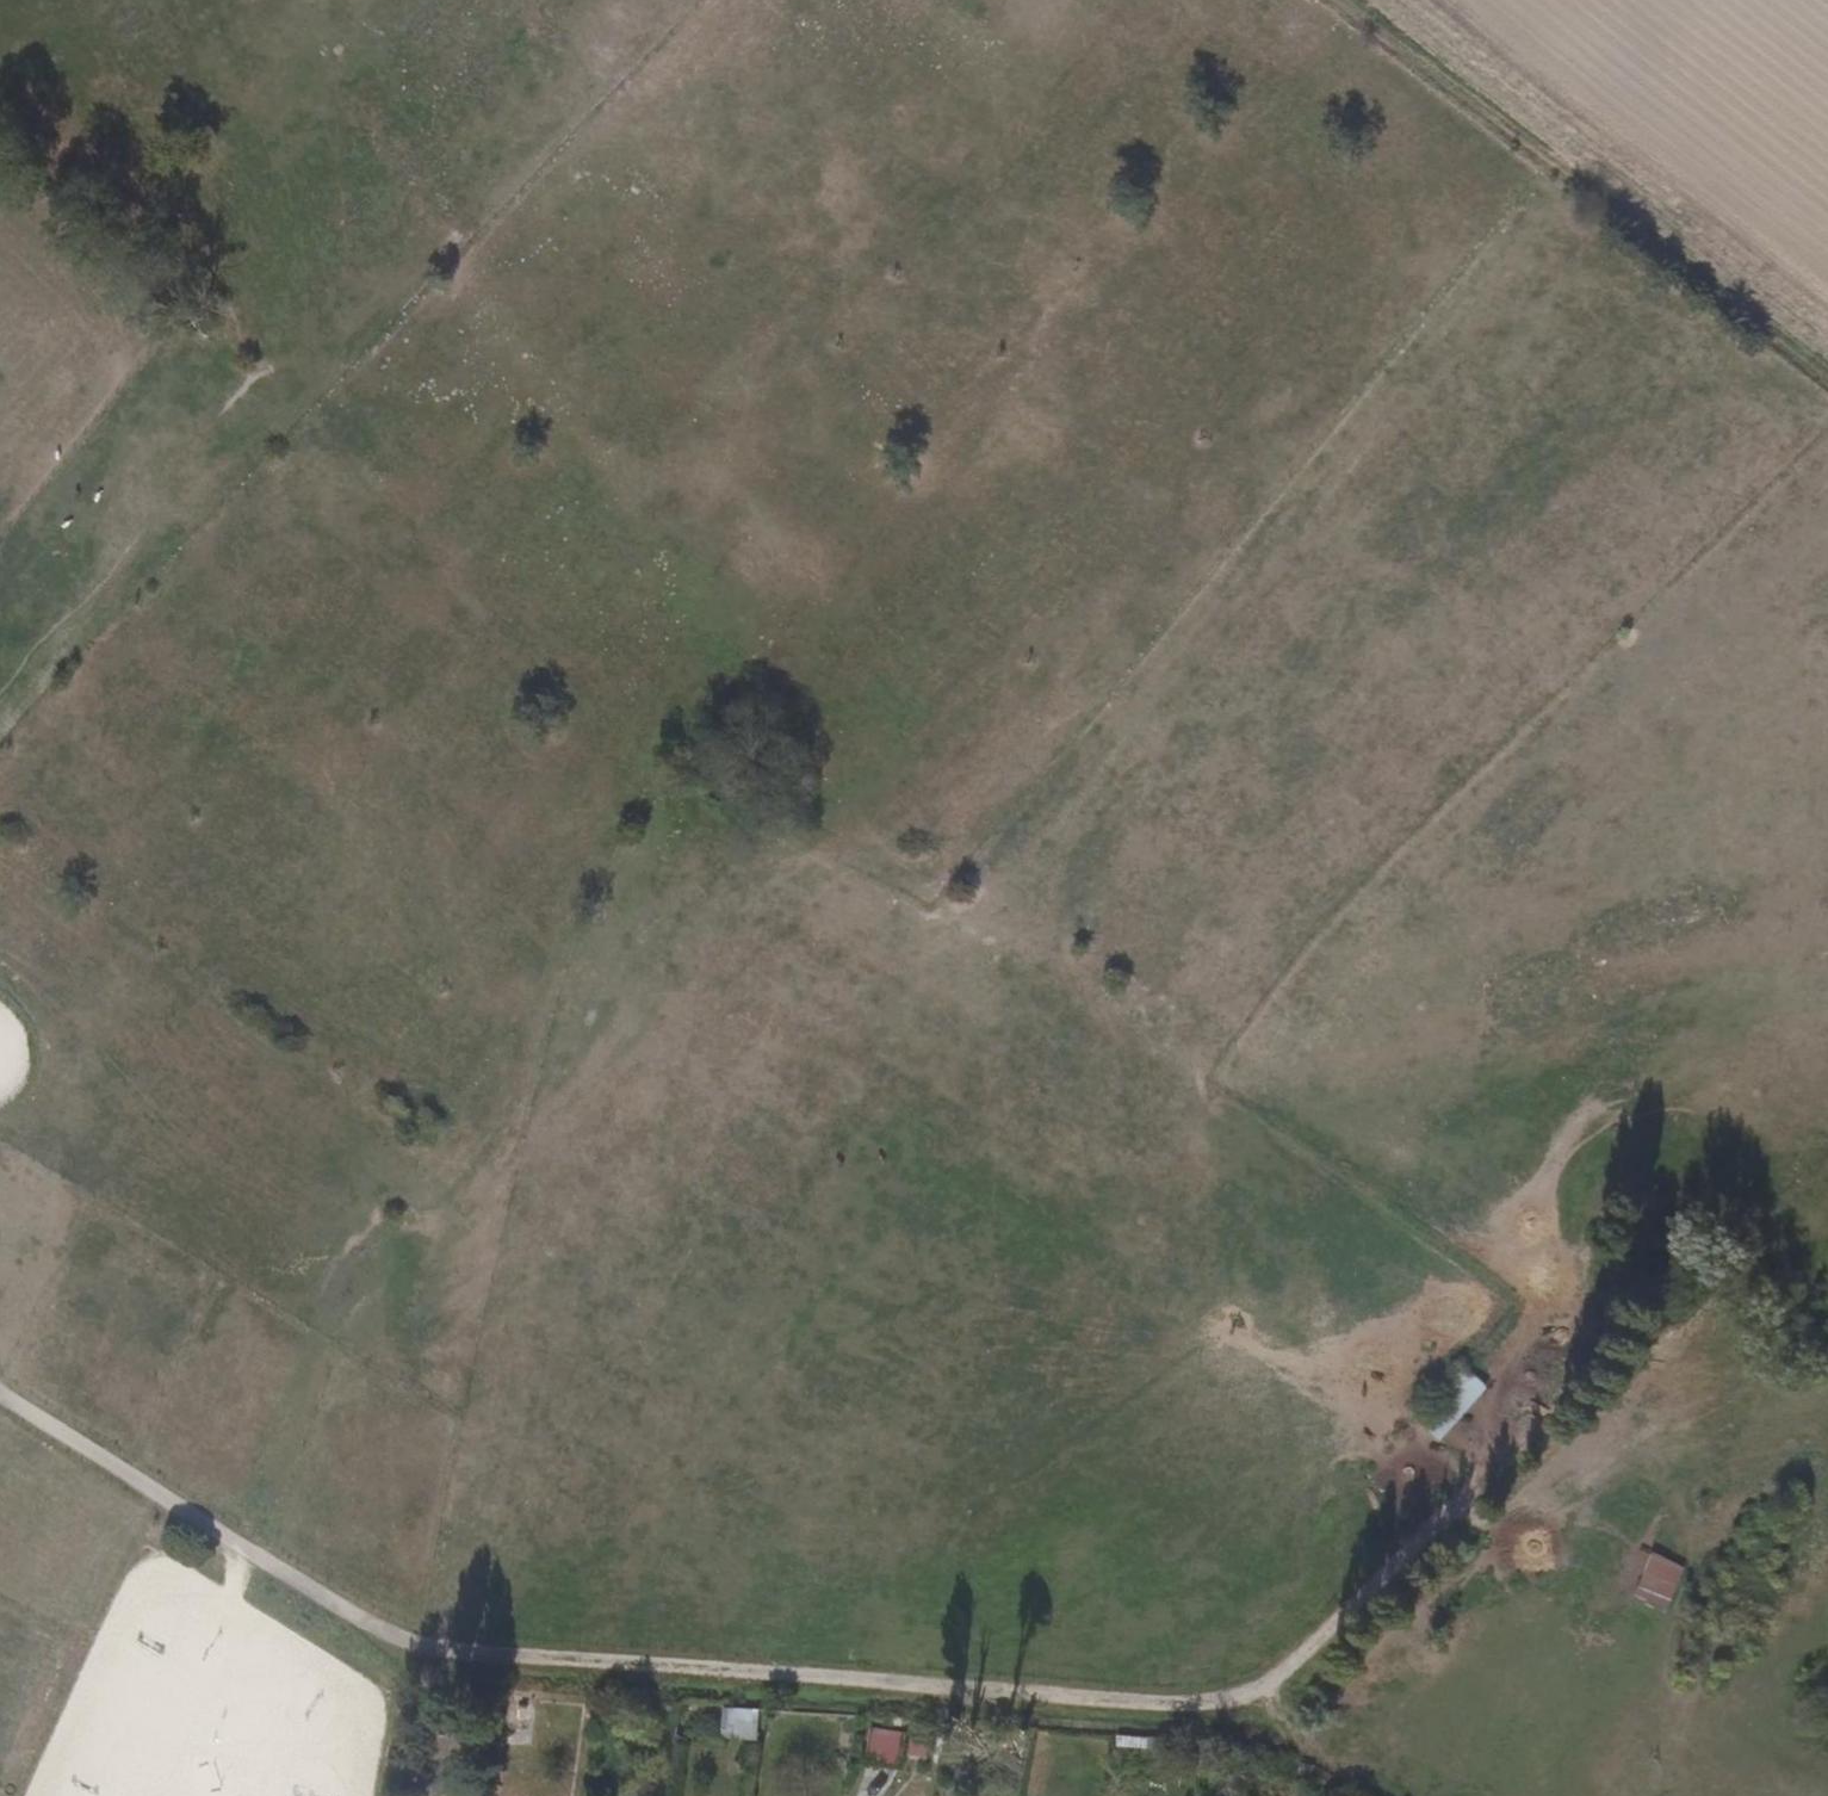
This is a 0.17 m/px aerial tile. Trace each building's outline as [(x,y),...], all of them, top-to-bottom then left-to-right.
[(1467,1367),(1418,1419),(1440,1440),(1489,1387),(1467,1367)] [(1666,1611),(1685,1567),(1651,1552),(1632,1597),(1666,1611)] [(763,1743),(763,1713),(730,1711),(729,1743),(763,1743)] [(910,1774),(914,1739),(878,1736),(874,1769),(910,1774)] [(938,1755),(938,1740),(919,1739),(919,1754),(938,1755)]
